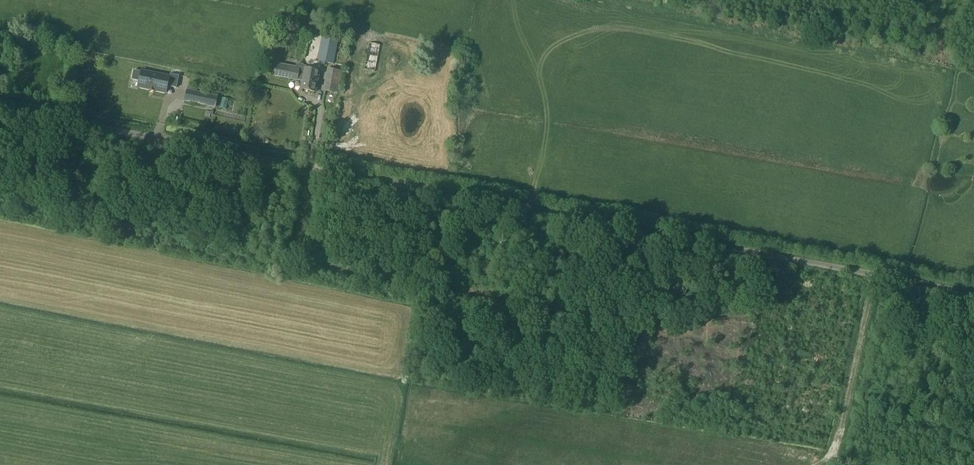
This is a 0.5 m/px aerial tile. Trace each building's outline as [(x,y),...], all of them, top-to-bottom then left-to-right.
[(323,38),(318,62),(333,66),(334,61),(337,53),(339,41),(323,38)] [(370,45),(365,71),(376,73),(380,47),(370,45)] [(301,91),(316,94),(320,73),(305,70),(305,72),(299,70),(297,81),(303,82),(301,91)] [(324,91),(327,92),(338,94),(342,73),(328,70),(324,91)] [(134,71),(132,80),(139,82),(138,88),(148,90),(154,92),(155,91),(166,94),(167,87),(176,89),(179,77),(171,75),(170,77),(141,71),(141,72),(134,71)] [(220,98),(186,92),(184,102),(213,108),(213,106),(218,107),(220,98)]
